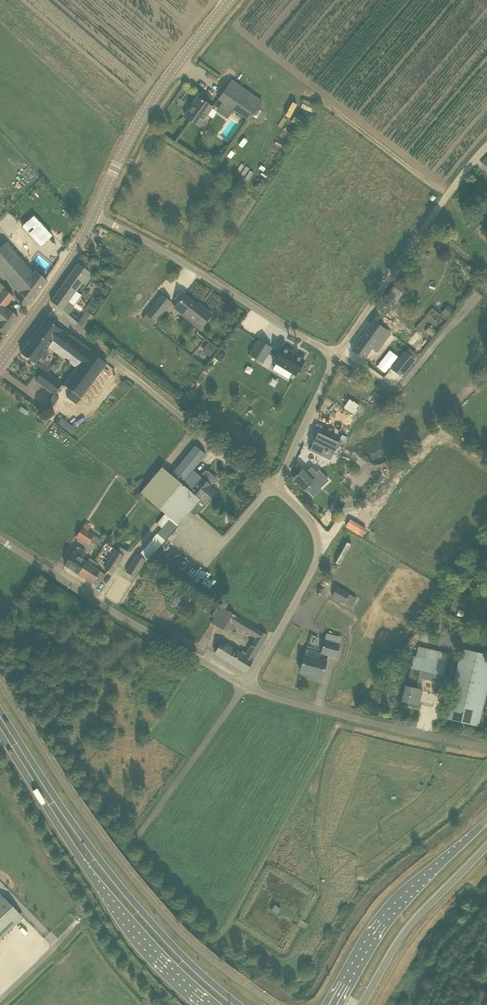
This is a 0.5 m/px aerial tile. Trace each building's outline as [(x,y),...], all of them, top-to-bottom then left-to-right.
[(249,121),(258,108),(263,101),(232,80),(218,99),(222,102),(216,111),(227,119),(233,110),(249,121)] [(199,126),(212,107),(197,97),(184,116),(199,126)] [(31,214),(21,227),(44,245),(54,232),(31,214)] [(40,274),(35,270),(32,274),(4,243),(0,247),(0,271),(19,292),(30,303),(47,280),(40,274)] [(83,283),(85,285),(93,274),(90,272),(96,264),(84,255),(64,283),(76,291),(83,283)] [(62,310),(66,312),(79,294),(76,291),(64,283),(51,301),(62,310)] [(10,310),(6,306),(13,297),(5,289),(0,284),(0,330),(6,335),(19,318),(10,310)] [(161,294),(146,314),(142,319),(152,327),(156,321),(171,302),(161,294)] [(200,329),(212,314),(205,308),(203,310),(184,295),(176,306),(194,321),(193,323),(200,329)] [(98,307),(98,306),(92,302),(87,309),(93,313),(98,307)] [(441,314),(446,319),(454,310),(448,305),(441,314)] [(78,323),(80,324),(85,328),(93,316),(86,310),(78,323)] [(65,385),(72,391),(67,397),(76,404),(81,397),(82,398),(106,363),(46,319),(35,333),(50,344),(48,347),(77,369),(65,385)] [(373,321),(372,323),(352,350),(364,359),(372,348),(377,352),(391,333),(373,321)] [(35,333),(21,353),(35,364),(48,347),(50,344),(35,333)] [(262,363),(272,347),(259,340),(249,356),(262,363)] [(209,342),(202,351),(210,357),(216,348),(209,342)] [(305,360),(282,346),(273,361),(295,375),(305,360)] [(405,351),(391,368),(401,377),(415,360),(414,359),(406,352),(405,351)] [(220,352),(215,359),(220,363),(225,356),(220,352)] [(63,384),(43,370),(35,380),(55,395),(63,384)] [(343,407),(355,414),(361,405),(349,398),(343,407)] [(189,409),(197,408),(196,401),(188,402),(189,409)] [(49,416),(42,411),(38,417),(45,422),(49,416)] [(318,433),(316,437),(311,447),(310,447),(309,449),(330,459),(336,445),(338,442),(318,433)] [(206,454),(195,445),(170,474),(162,467),(140,492),(143,495),(165,513),(179,525),(192,509),(198,514),(206,504),(205,504),(216,491),(211,486),(217,480),(205,470),(200,476),(193,470),(206,454)] [(293,478),(305,491),(314,483),(311,479),(317,474),(311,468),(305,473),(302,470),(293,478)] [(133,497),(138,501),(143,496),(138,492),(133,497)] [(135,577),(140,569),(145,562),(146,563),(179,525),(165,513),(157,524),(162,527),(139,555),(137,554),(126,572),(135,577)] [(345,527),(362,537),(366,529),(350,519),(345,527)] [(88,545),(88,543),(97,548),(102,540),(94,535),(95,534),(85,528),(88,524),(85,522),(81,529),(76,537),(88,545)] [(347,542),(335,563),(340,565),(351,544),(347,542)] [(80,561),(86,551),(78,547),(74,554),(73,553),(64,565),(79,574),(85,564),(80,561)] [(115,550),(110,559),(104,568),(113,573),(124,555),(127,551),(120,547),(117,551),(115,550)] [(92,583),(98,586),(104,577),(85,564),(79,574),(92,583)] [(188,591),(178,584),(176,587),(180,590),(177,594),(183,598),(188,591)] [(332,596),(344,603),(352,607),(356,598),(349,594),(337,587),(332,596)] [(252,660),(267,635),(236,616),(225,609),(228,604),(224,602),(221,607),(220,607),(211,622),(226,631),(231,624),(255,637),(246,653),(242,650),(241,652),(222,641),(215,653),(246,672),(253,660),(252,660)] [(435,615),(430,614),(427,627),(432,629),(435,615)] [(321,653),(336,657),(339,645),(324,641),(321,653)] [(442,683),(447,664),(449,654),(419,647),(417,656),(415,656),(410,675),(420,677),(442,683)] [(446,718),(479,726),(486,690),(486,654),(463,648),(446,718)] [(321,679),(324,669),(326,661),(304,655),(300,672),(313,675),(313,677),(321,679)] [(404,701),(419,704),(423,690),(417,689),(420,677),(410,675),(404,701)] [(16,910),(0,893),(0,939),(23,917),(16,910)] [(277,914),(281,908),(275,905),(271,910),(277,914)]
